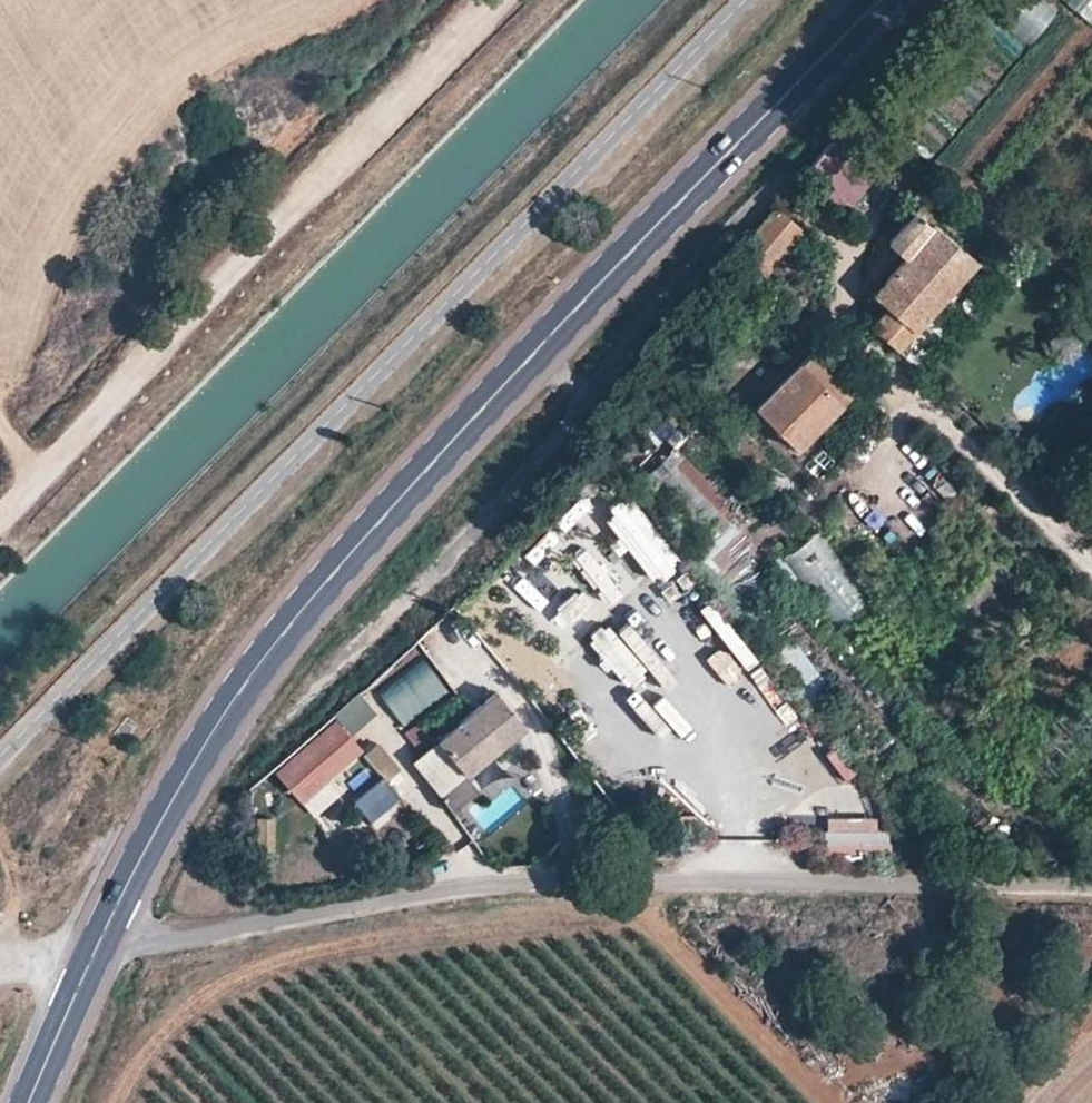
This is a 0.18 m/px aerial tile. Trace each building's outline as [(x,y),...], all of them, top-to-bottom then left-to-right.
[(1058,10),(1041,0),(1027,23),(1044,33),(1058,10)] [(1072,9),(1091,20),(1091,0),(1077,0),(1072,9)] [(800,173),(813,184),(832,161),(848,174),(856,166),(826,141),(800,173)] [(732,255),(763,280),(801,233),(771,209),(732,255)] [(866,330),(896,354),(974,264),(911,212),(883,245),(901,259),(871,297),(884,307),(866,330)] [(752,410),(795,451),(850,393),(812,357),(799,370),(795,366),(752,410)] [(642,482),(700,545),(725,521),(714,510),(722,502),(675,451),(642,482)] [(709,568),(715,563),(730,583),(759,562),(732,525),(696,551),(709,568)] [(784,562),(839,633),(875,605),(819,534),(784,562)] [(660,592),(685,572),(672,556),(647,577),(660,592)] [(795,642),(780,652),(807,689),(821,679),(795,642)] [(428,661),(378,693),(399,726),(449,694),(428,661)] [(524,735),(493,697),(412,764),(443,802),(446,799),(524,735)] [(786,739),(826,785),(846,768),(806,722),(786,739)] [(365,753),(339,724),(278,777),(305,806),(365,753)] [(405,736),(417,751),(432,738),(419,724),(405,736)] [(404,770),(381,745),(366,759),(386,780),(389,783),(404,770)] [(389,783),(386,780),(359,806),(375,824),(403,798),(389,783)]
